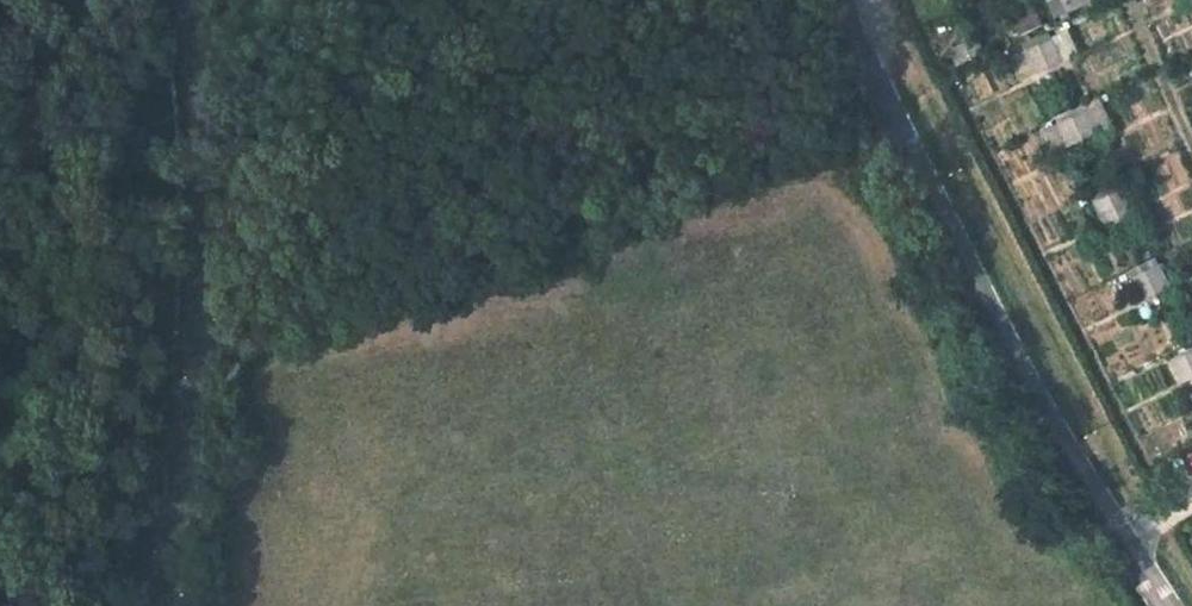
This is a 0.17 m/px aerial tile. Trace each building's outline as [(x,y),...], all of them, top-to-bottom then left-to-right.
[(1088,0),(1050,0),(1056,14),(1088,0)] [(1022,33),(1015,20),(1005,25),(1011,38),(1022,33)] [(957,65),(981,51),(974,38),(950,52),(957,65)] [(1060,59),(1050,38),(1022,51),(1032,72),(1060,59)] [(1067,144),(1095,130),(1084,109),(1057,123),(1067,144)] [(1102,221),(1130,208),(1120,187),(1092,200),(1102,221)] [(1140,299),(1167,284),(1157,264),(1130,278),(1140,299)] [(1191,375),(1191,348),(1170,359),(1181,380),(1191,375)]
